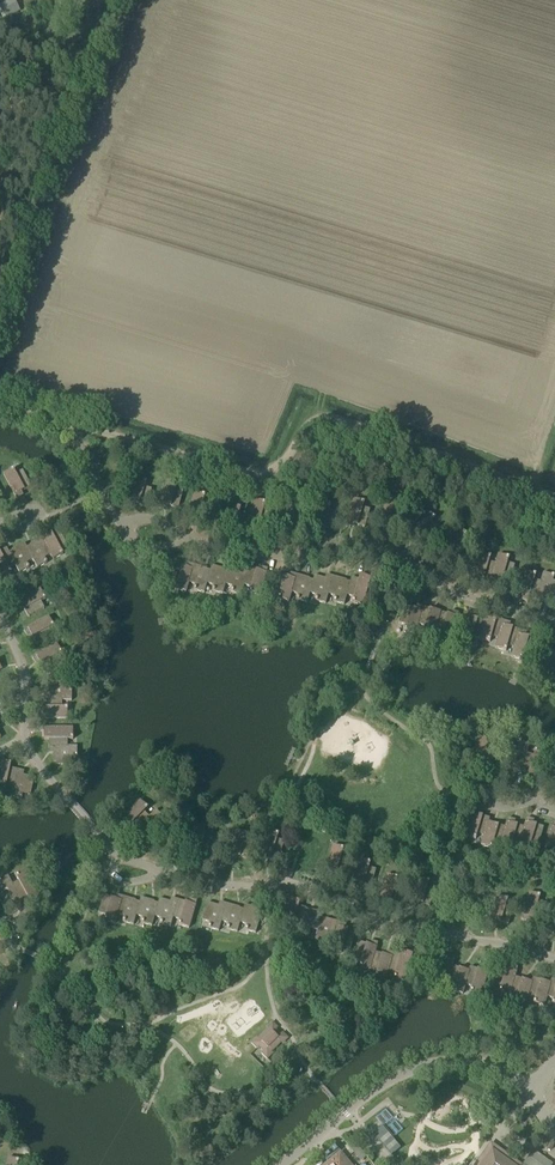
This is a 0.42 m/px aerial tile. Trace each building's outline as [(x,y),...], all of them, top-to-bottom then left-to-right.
[(3,475),(17,499),(23,496),(21,492),(31,487),(23,470),(16,474),(13,469),(3,475)] [(135,478),(128,506),(134,508),(135,504),(147,507),(152,489),(145,487),(146,481),(135,478)] [(167,480),(160,508),(166,510),(167,506),(179,509),(184,491),(177,489),(178,483),(167,480)] [(194,491),(187,519),(194,521),(195,517),(207,520),(211,502),(204,500),(206,494),(194,491)] [(224,495),(216,523),(223,525),(224,520),(236,524),(241,506),(233,504),(235,498),(224,495)] [(254,499),(247,527),(253,528),(255,524),(267,527),(271,510),(264,508),(265,502),(254,499)] [(354,499),(346,526),(353,528),(354,524),(366,527),(371,509),(363,507),(365,501),(354,499)] [(427,511),(408,531),(412,536),(415,533),(424,541),(437,528),(431,523),(436,518),(427,511)] [(440,548),(446,553),(449,550),(457,558),(469,544),(464,539),(468,535),(459,527),(440,548)] [(50,554),(50,555),(53,560),(63,554),(60,549),(67,546),(58,529),(49,535),(47,531),(40,535),(42,538),(50,554)] [(50,554),(42,538),(29,545),(30,546),(26,548),(32,560),(33,559),(37,568),(47,563),(45,558),(50,555),(50,554)] [(32,560),(26,548),(25,544),(9,552),(15,563),(19,573),(29,568),(27,562),(32,560)] [(9,552),(7,548),(0,551),(0,576),(1,578),(12,573),(9,566),(15,563),(9,552)] [(484,578),(490,580),(495,563),(489,561),(491,557),(480,553),(471,581),(482,585),(484,578)] [(498,554),(495,563),(490,580),(498,583),(499,580),(510,583),(515,565),(507,562),(509,557),(498,554)] [(186,592),(189,582),(194,564),(186,562),(185,567),(174,564),(170,581),(176,583),(175,589),(186,592)] [(194,564),(189,582),(195,584),(193,589),(205,592),(208,583),(207,583),(210,571),(206,570),(207,568),(194,564)] [(223,593),(226,584),(230,566),(223,564),(222,569),(212,566),(210,571),(207,583),(208,583),(213,584),(212,590),(223,593)] [(230,566),(226,584),(232,585),(230,592),(241,595),(244,585),(247,572),(243,571),(244,570),(230,566)] [(249,567),(247,572),(244,585),(251,586),(249,593),(260,596),(267,568),(260,566),(259,570),(249,567)] [(528,596),(534,598),(540,581),(533,579),(535,574),(525,571),(516,599),(526,602),(528,596)] [(540,581),(534,598),(542,601),(543,597),(554,601),(554,597),(554,581),(552,580),(553,575),(543,572),(540,581)] [(290,601),(292,591),(297,575),(290,573),(289,576),(278,573),(273,590),(280,592),(278,598),(290,601)] [(327,602),(329,593),(334,576),(327,574),(326,579),(315,576),(314,580),(311,592),(317,594),(315,600),(327,602)] [(309,602),(311,592),(314,580),(310,579),(310,578),(297,575),(292,591),(298,593),(297,599),(309,602)] [(345,604),(348,594),(351,582),(347,581),(347,579),(334,576),(329,593),(335,595),(334,601),(345,604)] [(352,577),(351,582),(348,594),(354,596),(352,602),(364,605),(371,578),(363,576),(362,579),(352,577)] [(46,599),(40,589),(16,602),(20,609),(23,607),(28,617),(44,608),(41,601),(46,599)] [(415,633),(418,624),(423,606),(416,604),(414,608),(403,605),(398,623),(406,625),(404,630),(415,633)] [(434,635),(436,629),(441,611),(423,606),(418,624),(424,626),(422,632),(434,635)] [(451,639),(458,612),(451,610),(451,614),(441,611),(436,629),(441,631),(440,636),(451,639)] [(468,612),(460,639),(471,642),(472,637),(479,639),(484,621),(474,618),(475,614),(468,612)] [(486,615),(484,621),(479,639),(489,642),(491,636),(498,638),(503,620),(486,615)] [(54,626),(49,616),(24,630),(28,637),(32,635),(37,644),(53,635),(49,629),(54,626)] [(508,644),(514,646),(519,630),(509,627),(510,623),(503,620),(498,638),(495,648),(505,651),(508,644)] [(519,630),(514,646),(511,657),(522,660),(524,655),(531,657),(536,639),(525,636),(526,632),(519,630)] [(62,653),(57,644),(32,657),(36,664),(40,662),(45,671),(61,663),(57,656),(62,653)] [(554,670),(554,651),(552,650),(553,647),(546,645),(538,672),(549,675),(551,668),(554,670)] [(44,700),(61,700),(72,700),(72,690),(66,690),(66,682),(48,682),(48,692),(44,692),(44,700)] [(61,707),(61,700),(44,700),(44,708),(38,708),(38,719),(68,719),(68,707),(61,707)] [(50,738),(50,746),(67,746),(67,739),(74,739),(74,728),(44,728),(44,738),(50,738)] [(486,767),(493,765),(485,737),(474,741),(475,746),(469,748),(474,765),(485,762),(486,767)] [(78,746),(67,746),(50,746),(50,754),(53,754),(53,765),(72,765),(72,757),(78,757),(78,746)] [(13,787),(17,769),(10,768),(11,762),(0,760),(0,790),(5,791),(6,786),(13,787)] [(17,769),(13,787),(11,797),(22,799),(23,793),(31,795),(34,777),(23,775),(24,771),(17,769)] [(137,830),(149,817),(144,812),(148,808),(139,800),(120,821),(128,829),(132,825),(137,830)] [(473,809),(464,836),(475,840),(477,833),(483,835),(484,835),(488,822),(489,818),(479,815),(480,811),(473,809)] [(155,810),(149,817),(137,830),(142,835),(144,833),(153,840),(165,827),(160,822),(164,817),(155,810)] [(527,817),(523,828),(518,844),(530,848),(532,842),(538,844),(544,827),(534,824),(535,820),(527,817)] [(518,844),(523,828),(514,825),(515,820),(508,818),(505,827),(499,845),(511,848),(512,842),(518,844)] [(505,827),(488,822),(484,835),(483,835),(480,845),(492,849),(494,843),(499,845),(505,827)] [(552,822),(544,849),(554,852),(554,823),(552,822)] [(197,859),(203,842),(206,833),(195,829),(193,835),(186,833),(180,850),(191,854),(190,857),(197,859)] [(277,839),(278,834),(268,831),(260,858),(267,860),(268,856),(279,859),(284,841),(277,839)] [(342,853),(344,848),(333,845),(325,872),(332,874),(334,870),(344,873),(349,856),(342,853)] [(369,867),(371,862),(360,859),(352,886),(359,888),(361,884),(371,887),(376,870),(369,867)] [(18,881),(12,884),(21,900),(27,897),(30,902),(40,897),(26,871),(16,876),(18,881)] [(21,900),(12,884),(8,875),(0,879),(0,885),(0,886),(0,898),(4,905),(13,900),(15,904),(21,900)] [(538,900),(539,895),(529,892),(521,919),(528,921),(529,917),(540,920),(545,902),(538,900)] [(116,923),(119,914),(124,896),(116,894),(115,898),(104,895),(99,913),(106,915),(104,920),(116,923)] [(124,896),(119,914),(125,916),(123,921),(134,924),(136,914),(140,902),(136,901),(136,900),(124,896)] [(506,904),(507,899),(497,896),(489,923),(496,925),(497,921),(508,924),(513,906),(506,904)] [(141,897),(140,902),(136,914),(143,916),(141,922),(152,925),(155,916),(158,903),(154,902),(154,901),(141,897)] [(294,923),(301,925),(306,909),(306,908),(299,905),(300,901),(289,897),(280,925),(292,929),(294,923)] [(171,926),(174,916),(178,900),(172,898),(171,902),(159,899),(158,903),(155,916),(162,918),(160,924),(171,926)] [(178,900),(174,916),(180,918),(179,924),(190,927),(197,901),(190,899),(189,903),(178,900)] [(219,930),(222,921),(227,903),(220,901),(219,906),(208,902),(203,920),(209,922),(207,927),(219,930)] [(244,905),(243,909),(239,922),(240,922),(247,924),(245,930),(256,933),(264,905),(254,902),(253,907),(244,905)] [(239,907),(227,903),(222,921),(228,923),(226,929),(237,932),(240,922),(239,922),(243,909),(238,908),(239,907)] [(310,910),(306,909),(301,925),(299,932),(309,935),(311,929),(317,931),(318,931),(322,918),(323,913),(310,909),(310,910)] [(327,938),(334,940),(339,922),(326,918),(325,919),(322,918),(318,931),(317,931),(314,939),(326,943),(327,938)] [(347,924),(339,922),(334,940),(331,950),(342,954),(344,947),(351,949),(356,932),(346,929),(347,924)] [(370,970),(376,952),(378,942),(371,940),(369,944),(359,941),(353,959),(361,961),(359,967),(370,970)] [(394,954),(390,971),(395,972),(394,978),(404,981),(412,953),(402,950),(400,955),(394,954)] [(386,955),(376,952),(370,970),(377,972),(375,977),(387,980),(390,971),(394,954),(387,951),(386,955)] [(447,983),(452,966),(455,956),(448,954),(446,958),(435,955),(430,972),(438,975),(436,980),(447,983)] [(510,995),(515,977),(518,967),(511,964),(509,969),(499,966),(493,984),(501,986),(499,992),(510,995)] [(452,966),(447,983),(453,985),(452,990),(464,993),(466,984),(471,969),(469,969),(462,967),(462,968),(452,966)] [(471,969),(466,984),(472,986),(470,991),(481,995),(489,968),(482,966),(481,970),(470,966),(469,969),(471,969)] [(523,979),(515,977),(510,995),(516,997),(515,1002),(526,1006),(529,995),(533,980),(532,980),(524,978),(523,979)] [(545,1006),(548,997),(552,982),(550,981),(544,979),(543,981),(533,977),(532,980),(533,980),(529,995),(535,997),(533,1003),(545,1006)] [(258,1039),(257,1038),(251,1043),(256,1049),(259,1047),(263,1051),(261,1053),(267,1060),(273,1054),(272,1052),(282,1043),(283,1044),(288,1038),(282,1032),(281,1034),(276,1029),(278,1028),(272,1021),(266,1027),(268,1029),(258,1039)] [(339,1152),(334,1146),(322,1156),(327,1162),(339,1152)] [(492,1150),(481,1164),(513,1164),(492,1150)] [(553,1164),(533,1150),(522,1164),(552,1164),(553,1164)] [(340,1153),(325,1164),(350,1164),(340,1153)]
